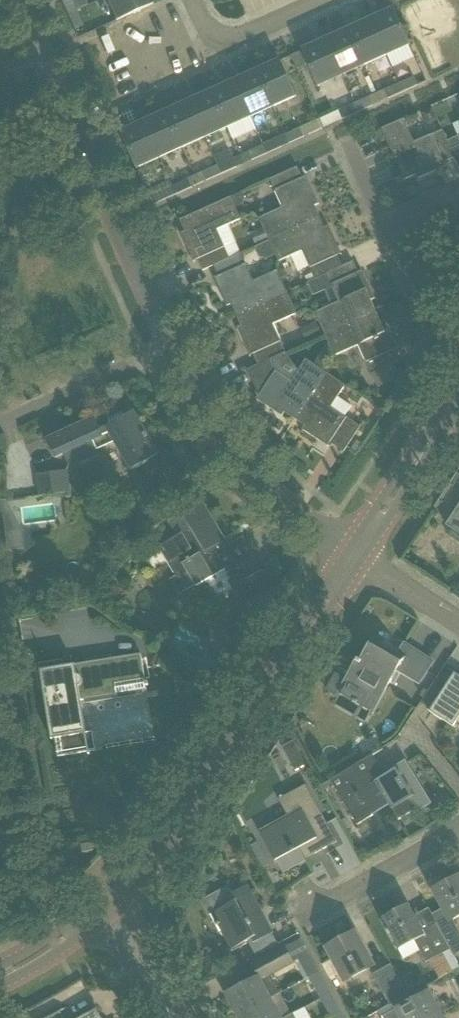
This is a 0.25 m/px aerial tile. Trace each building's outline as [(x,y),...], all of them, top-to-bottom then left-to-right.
[(67,15),(75,11),(70,0),(60,0),(67,15)] [(116,21),(152,4),(150,0),(106,0),(116,21)] [(393,8),(370,19),(387,56),(410,45),(393,8)] [(75,11),(67,15),(74,30),(82,26),(75,11)] [(370,19),(347,29),(364,66),(387,56),(370,19)] [(325,39),(341,76),(364,66),(347,29),(325,39)] [(301,50),(318,87),(341,76),(325,39),(301,50)] [(280,60),(256,70),(273,107),(297,97),(288,78),(280,60)] [(256,70),(234,81),(250,118),(273,107),(256,70)] [(399,84),(403,92),(419,85),(415,76),(399,84)] [(234,81),(211,91),(228,128),(250,118),(234,81)] [(399,84),(384,90),(388,99),(403,92),(399,84)] [(211,91),(188,101),(205,138),(228,128),(211,91)] [(369,97),(354,104),(358,112),(372,106),(369,97)] [(188,101),(166,111),(182,148),(205,138),(188,101)] [(320,120),(324,128),(358,112),(354,104),(339,111),(337,107),(318,116),(320,120)] [(422,113),(428,126),(439,121),(433,108),(422,113)] [(166,111),(143,122),(160,158),(182,148),(166,111)] [(381,129),(404,180),(416,175),(418,179),(436,171),(434,167),(454,158),(455,157),(447,141),(442,130),(414,143),(403,119),(381,129)] [(143,122),(120,132),(136,169),(160,158),(143,122)] [(458,168),(458,122),(453,124),(458,136),(447,141),(455,157),(454,158),(458,168)] [(300,129),(286,135),(289,143),(304,137),(300,129)] [(278,139),(263,145),(267,153),(281,147),(278,139)] [(263,145),(248,152),(252,160),(267,153),(263,145)] [(220,154),(214,157),(218,166),(221,174),(237,167),(234,159),(230,149),(220,154)] [(218,166),(202,173),(206,181),(221,174),(218,166)] [(282,208),(258,219),(263,229),(268,241),(320,217),(315,206),(319,204),(310,186),(306,187),(297,167),(269,180),(282,208)] [(173,186),(173,187),(176,194),(191,188),(191,187),(188,180),(173,186)] [(147,191),(148,194),(152,203),(153,205),(169,198),(162,184),(147,191)] [(231,197),(236,209),(242,206),(245,198),(242,192),(231,197)] [(231,197),(179,220),(185,232),(181,234),(189,252),(193,250),(197,260),(202,271),(213,266),(241,254),(235,242),(225,247),(217,230),(241,219),(236,209),(231,197)] [(320,217),(268,241),(278,262),(292,256),(299,271),(309,267),(310,268),(313,274),(306,277),(308,283),(315,279),(326,275),(326,274),(342,267),(342,266),(333,246),(337,244),(329,226),(325,228),(320,217)] [(252,234),(257,246),(268,241),(263,229),(252,234)] [(268,241),(255,248),(259,257),(267,260),(275,256),(268,241)] [(241,254),(213,266),(222,286),(218,288),(227,306),(231,304),(236,316),(287,293),(277,271),(254,282),(246,265),(241,254)] [(338,303),(315,313),(324,335),(376,312),(371,301),(375,299),(366,280),(362,282),(353,261),(342,266),(342,267),(326,274),(326,275),(331,285),(331,286),(338,303)] [(287,293),(236,316),(241,326),(236,328),(245,347),(249,345),(258,365),(258,366),(271,360),(285,353),(281,342),(273,325),(297,314),(287,293)] [(366,362),(371,374),(398,361),(389,341),(393,339),(385,321),(380,322),(376,312),(324,335),(334,356),(358,345),(365,363),(366,362)] [(301,328),(307,341),(322,334),(316,321),(301,328)] [(258,365),(247,370),(259,396),(267,401),(265,405),(282,416),(284,413),(295,420),(326,373),(306,360),(292,381),(276,371),(271,360),(258,366),(258,365)] [(326,373),(295,420),(304,426),(302,430),(319,441),(321,437),(343,452),(360,427),(345,417),(352,406),(338,397),(345,385),(326,373)] [(400,378),(394,380),(399,392),(407,381),(404,373),(399,375),(400,378)] [(127,403),(47,440),(55,458),(63,454),(69,467),(87,458),(99,453),(97,449),(96,446),(114,437),(116,441),(132,470),(141,465),(158,455),(127,403)] [(351,449),(357,453),(363,444),(357,440),(351,449)] [(37,474),(40,496),(60,494),(70,493),(67,471),(57,472),(37,474)] [(7,550),(22,548),(14,499),(0,502),(0,511),(7,550)] [(446,524),(458,532),(458,504),(446,524)] [(169,581),(178,596),(224,569),(227,574),(235,569),(242,581),(246,579),(245,579),(255,573),(248,561),(255,557),(243,537),(223,548),(197,505),(168,522),(176,537),(160,546),(177,576),(169,581)] [(252,591),(266,600),(273,588),(259,580),(252,591)] [(344,682),(378,702),(396,671),(419,684),(433,661),(404,644),(399,651),(375,637),(361,662),(358,660),(344,682)] [(55,740),(58,758),(96,750),(93,731),(86,732),(81,700),(147,690),(141,654),(40,670),(51,740),(55,740)] [(458,724),(458,676),(454,673),(429,711),(453,727),(456,722),(458,724)] [(282,747),(295,771),(306,765),(294,741),(282,747)] [(383,748),(323,785),(326,790),(333,785),(357,825),(390,805),(399,820),(426,803),(403,765),(379,780),(373,770),(380,766),(374,756),(383,750),(383,748)] [(258,831),(275,863),(300,850),(305,859),(337,842),(306,785),(279,800),(287,816),(258,831)] [(92,842),(80,844),(82,855),(94,853),(92,842)] [(432,915),(436,923),(446,941),(450,949),(454,956),(458,953),(458,936),(454,935),(456,928),(452,920),(458,916),(458,876),(434,890),(444,908),(432,915)] [(221,909),(212,914),(231,950),(247,941),(256,956),(278,945),(272,934),(273,933),(247,885),(231,893),(228,886),(219,891),(216,900),(221,909)] [(408,904),(381,918),(398,948),(413,940),(419,951),(426,963),(429,961),(450,949),(446,941),(436,923),(422,930),(408,904)] [(355,933),(327,948),(333,959),(340,973),(345,982),(374,966),(364,950),(355,933)] [(304,980),(319,972),(302,939),(285,948),(284,947),(240,971),(238,966),(237,967),(246,984),(226,994),(238,1016),(272,998),(280,994),(270,976),(295,962),(304,980)] [(208,951),(203,972),(219,976),(224,955),(208,951)] [(373,974),(391,1006),(408,996),(391,965),(373,974)] [(314,986),(321,998),(331,993),(324,980),(314,986)] [(383,1017),(384,1017),(432,1017),(440,1014),(428,992),(411,1001),(398,1009),(383,1017)] [(321,998),(328,1012),(339,1006),(331,993),(321,998)] [(238,1016),(239,1017),(285,1017),(291,1015),(285,1003),(277,1007),(272,998),(238,1016)] [(97,1009),(80,1017),(102,1017),(97,1009)]
